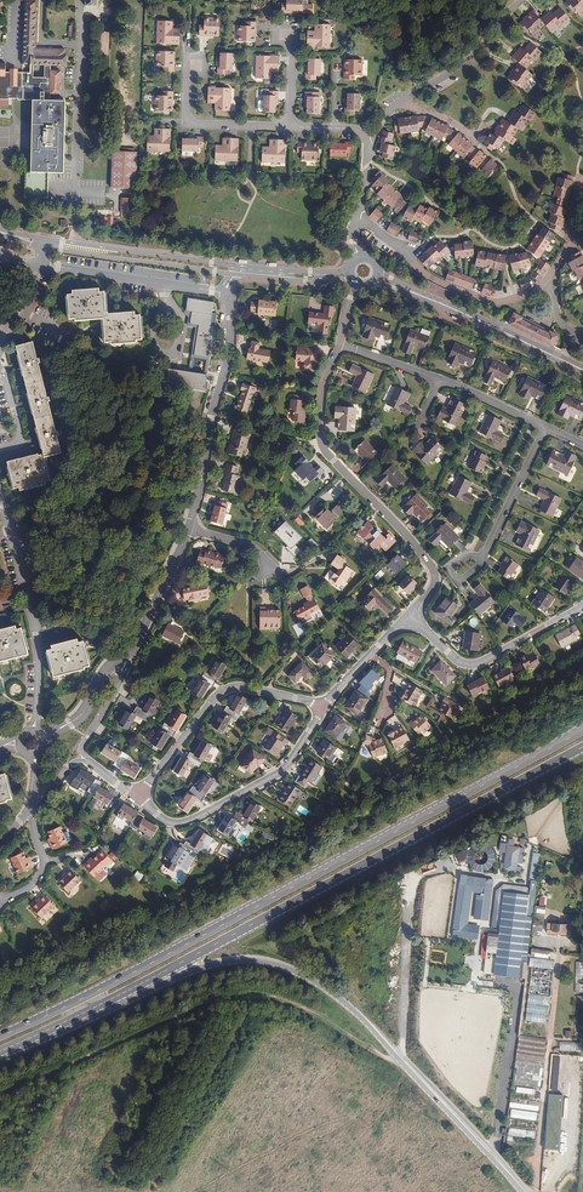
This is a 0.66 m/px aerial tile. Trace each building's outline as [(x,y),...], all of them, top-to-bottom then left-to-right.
[(65,49),(64,49),(56,48),(35,48),(37,0),(25,0),(23,65),(30,65),(33,65),(35,65),(45,66),(50,66),(66,66),(67,54),(65,54),(65,49)] [(303,0),(286,0),(286,3),(282,3),(281,13),(292,13),(292,11),(297,11),(302,11),(303,0)] [(576,0),(569,0),(565,3),(573,12),(575,10),(581,17),(582,16),(582,9),(576,0)] [(570,20),(560,7),(552,14),(560,23),(563,26),(570,20)] [(544,25),(540,19),(533,11),(526,16),(527,18),(538,31),(544,25)] [(560,23),(552,14),(550,11),(540,19),(544,25),(552,33),(558,28),(556,26),(560,23)] [(219,36),(220,18),(204,18),(204,25),(199,25),(199,36),(209,36),(209,35),(209,34),(214,34),(214,36),(219,36)] [(538,31),(527,18),(524,20),(519,24),(527,33),(529,32),(535,39),(541,34),(538,31)] [(172,35),(172,28),(173,21),(157,21),(157,43),(179,44),(180,35),(172,35)] [(254,37),(254,32),(255,32),(256,32),(256,22),(245,21),(245,26),(238,26),(237,41),(255,42),(255,37),(254,37)] [(329,47),(330,25),(315,24),(315,31),(315,38),(307,38),(307,46),(329,47)] [(542,53),(530,43),(524,50),(532,58),(535,61),(542,53)] [(529,62),(532,58),(524,50),(521,48),(512,57),(519,63),(526,69),(531,63),(529,62)] [(172,62),(172,57),(174,57),(174,52),(156,51),(156,67),(163,67),(163,71),(174,72),(174,62),(172,62)] [(232,70),(233,54),(220,53),(220,59),(220,64),(218,64),(217,74),(228,75),(228,70),(232,70)] [(271,72),(271,65),(279,65),(279,57),(256,56),(256,78),(270,79),(271,72)] [(320,76),(320,59),(308,59),(308,65),(308,69),(306,69),(305,80),(315,80),(316,76),(320,76)] [(362,76),(362,60),(345,60),(345,64),(346,65),(346,69),(344,69),(343,80),(354,80),(354,75),(362,76)] [(533,75),(526,69),(519,63),(512,70),(514,71),(526,82),(533,75)] [(65,101),(50,100),(50,95),(60,96),(60,72),(53,71),(53,74),(47,74),(47,80),(44,79),(44,78),(33,78),(33,73),(30,73),(17,73),(10,73),(5,72),(5,64),(0,64),(0,99),(7,99),(8,99),(8,98),(8,96),(17,96),(17,98),(17,99),(32,100),(30,172),(25,172),(25,197),(47,197),(48,173),(63,173),(65,101)] [(53,74),(53,71),(49,71),(50,70),(45,70),(44,78),(44,79),(47,80),(47,74),(53,74)] [(526,82),(514,71),(511,75),(508,79),(516,86),(518,84),(525,91),(530,85),(526,82)] [(230,111),(230,88),(208,87),(208,96),(215,96),(215,104),(215,111),(230,111)] [(171,106),(171,102),(172,102),(173,102),(173,91),(162,91),(162,96),(155,95),(154,111),(172,111),(172,106),(171,106)] [(275,107),(275,102),(278,102),(278,91),(268,91),(268,96),(263,95),(263,112),(275,113),(275,107)] [(319,114),(319,97),(315,97),(315,92),(305,92),(305,102),(307,102),(307,107),(307,113),(319,114)] [(359,111),(360,94),(347,94),(347,100),(347,104),(345,104),(344,115),(355,115),(355,111),(359,111)] [(531,122),(536,113),(523,105),(517,113),(527,120),(531,122)] [(524,124),(527,120),(517,113),(514,111),(507,122),(517,129),(522,132),(524,129),(527,125),(524,124)] [(422,127),(424,116),(417,117),(416,116),(407,118),(409,132),(419,131),(418,127),(422,127)] [(433,136),(440,122),(431,118),(431,120),(424,116),(422,127),(426,129),(425,132),(433,136)] [(409,132),(407,118),(398,119),(398,120),(393,121),(395,131),(400,131),(400,134),(409,132)] [(517,129),(507,122),(502,119),(497,127),(498,127),(512,137),(517,129)] [(448,139),(453,130),(448,128),(449,127),(440,122),(433,136),(442,140),(443,137),(448,139)] [(512,137),(498,127),(496,130),(493,135),(503,142),(504,139),(512,145),(516,139),(512,137)] [(170,152),(170,129),(161,129),(161,136),(154,136),(147,136),(147,151),(170,152)] [(465,139),(458,133),(457,133),(453,131),(453,130),(448,139),(450,142),(448,144),(455,151),(465,139)] [(392,160),(395,146),(391,145),(393,134),(384,131),(382,138),(381,144),(382,144),(380,153),(383,154),(382,158),(392,160)] [(497,150),(503,142),(493,135),(490,133),(482,145),(491,151),(493,147),(497,150)] [(203,147),(204,137),(194,137),(193,139),(189,139),(182,139),(181,151),(198,151),(199,147),(203,147)] [(237,161),(238,138),(230,138),(229,146),(222,146),(215,145),(215,160),(237,161)] [(468,157),(475,149),(472,146),(472,145),(465,139),(455,151),(463,157),(465,154),(468,157)] [(285,162),(285,140),(276,140),(276,147),(269,147),(262,147),(262,162),(285,162)] [(317,161),(317,143),(312,143),(312,144),(307,144),(307,142),(297,142),(297,152),(301,153),(301,160),(317,161)] [(351,152),(352,142),(341,142),(341,144),(337,144),(330,144),(330,156),(347,156),(347,152),(351,152)] [(479,166),(485,158),(486,157),(479,151),(478,152),(475,149),(468,157),(472,159),(469,162),(476,168),(479,166)] [(135,188),(137,152),(112,151),(111,188),(135,188)] [(497,165),(490,159),(489,160),(485,158),(479,166),(482,168),(481,170),(488,176),(497,165)] [(379,191),(387,182),(388,181),(384,178),(381,175),(382,174),(378,171),(372,179),(375,182),(372,185),(379,191)] [(571,185),(572,181),(571,180),(572,176),(562,174),(561,178),(558,177),(556,186),(570,190),(571,185)] [(384,200),(394,189),(391,186),(387,182),(379,191),(377,193),(384,200)] [(569,194),(570,190),(556,186),(554,196),(558,197),(557,200),(567,204),(567,203),(569,194)] [(391,206),(399,197),(401,195),(397,192),(394,189),(384,200),(391,206)] [(397,213),(406,204),(403,200),(399,197),(391,206),(390,207),(397,213)] [(132,213),(132,198),(121,198),(121,213),(132,213)] [(565,213),(566,209),(565,209),(567,204),(557,200),(555,205),(552,204),(549,213),(551,214),(562,218),(565,213)] [(112,212),(112,201),(107,201),(107,207),(98,206),(98,211),(112,212)] [(413,218),(417,210),(414,208),(409,205),(402,217),(411,222),(413,218)] [(422,220),(428,209),(423,207),(419,205),(417,210),(413,218),(421,222),(422,220)] [(431,225),(437,212),(433,209),(429,207),(428,209),(422,220),(431,225)] [(376,222),(383,215),(376,209),(369,216),(376,222)] [(564,223),(565,219),(562,218),(551,214),(548,222),(552,224),(550,228),(559,232),(561,228),(562,228),(564,223)] [(394,235),(399,227),(391,222),(386,231),(394,235)] [(549,242),(555,234),(543,227),(541,231),(538,234),(537,234),(549,242)] [(416,243),(419,234),(410,231),(407,240),(416,243)] [(549,242),(537,234),(534,238),(532,242),(544,250),(549,242)] [(450,251),(440,241),(437,244),(433,247),(441,256),(443,258),(450,251)] [(474,255),(473,241),(469,241),(464,241),(464,243),(465,256),(474,255)] [(539,258),(544,250),(532,242),(529,246),(527,249),(539,258)] [(465,256),(464,243),(460,244),(454,244),(455,258),(465,257),(465,256)] [(441,256),(433,247),(432,246),(431,247),(425,252),(434,262),(441,256)] [(485,266),(488,252),(484,251),(479,250),(476,265),(485,267),(485,266)] [(434,262),(425,252),(424,254),(418,259),(427,268),(434,262)] [(494,268),(497,255),(492,253),(488,252),(485,266),(494,268)] [(580,252),(570,257),(572,261),(568,263),(573,271),(575,270),(582,266),(582,258),(580,252)] [(521,267),(518,255),(517,253),(513,254),(508,256),(512,270),(521,267)] [(530,265),(527,253),(523,253),(518,255),(521,267),(521,268),(530,265)] [(503,270),(506,256),(502,255),(497,254),(497,255),(494,268),(503,270)] [(544,273),(549,265),(541,260),(536,268),(544,273)] [(575,270),(579,279),(582,277),(582,279),(582,266),(575,270)] [(472,289),(475,280),(449,270),(446,279),(472,289)] [(541,277),(533,272),(531,276),(539,281),(541,277)] [(531,287),(528,277),(519,281),(522,290),(531,287)] [(490,296),(493,287),(484,284),(481,292),(490,296)] [(142,340),(140,315),(135,315),(135,312),(108,313),(108,316),(106,316),(105,291),(99,292),(99,288),(72,290),(72,294),(67,294),(69,320),(74,319),(74,321),(103,319),(104,343),(110,343),(110,345),(137,343),(137,340),(142,340)] [(318,307),(320,299),(311,297),(309,305),(318,307)] [(209,357),(217,313),(212,313),(214,303),(188,298),(186,310),(192,311),(190,324),(199,325),(194,355),(209,357)] [(280,302),(262,300),(262,302),(254,301),(253,310),(260,311),(260,314),(265,314),(267,317),(271,318),(273,315),(278,316),(280,302)] [(328,334),(330,315),(334,315),(335,307),(326,306),(325,314),(310,313),(309,323),(320,325),(320,333),(328,334)] [(545,332),(546,330),(525,319),(524,322),(521,320),(522,317),(513,313),(508,324),(509,325),(530,335),(538,339),(552,346),(553,346),(558,335),(549,331),(548,333),(545,332)] [(374,341),(375,337),(386,340),(391,325),(370,318),(363,337),(374,341)] [(411,355),(414,346),(424,350),(429,336),(411,330),(403,352),(411,355)] [(50,481),(44,458),(61,453),(57,436),(59,436),(58,431),(56,431),(48,402),(50,402),(49,397),(47,398),(38,364),(40,363),(39,358),(37,359),(32,341),(16,346),(43,454),(38,455),(38,454),(7,462),(14,489),(19,488),(20,491),(46,484),(46,482),(50,481)] [(268,363),(270,351),(259,348),(260,343),(252,341),(250,351),(248,351),(247,359),(252,360),(252,362),(257,363),(258,361),(268,363)] [(458,367),(460,363),(470,367),(477,353),(455,343),(447,362),(458,367)] [(321,358),(321,353),(306,352),(307,347),(298,346),(296,360),(304,361),(303,369),(315,370),(316,363),(316,361),(314,361),(315,358),(321,358)] [(491,386),(495,378),(505,383),(512,369),(494,361),(484,382),(491,386)] [(349,372),(357,376),(352,386),(366,393),(374,375),(353,364),(349,372)] [(206,382),(207,375),(168,369),(166,385),(207,391),(209,383),(206,382)] [(529,400),(532,396),(542,401),(549,387),(528,377),(519,395),(529,400)] [(248,410),(253,395),(255,395),(257,388),(243,383),(241,390),(242,391),(237,406),(236,405),(235,409),(242,412),(243,408),(248,410)] [(409,415),(412,408),(404,404),(409,393),(395,387),(387,405),(409,415)] [(307,408),(302,408),(304,396),(293,394),(293,399),(291,399),(289,413),(294,414),(293,421),(305,423),(307,408)] [(570,416),(580,420),(582,415),(582,404),(567,396),(558,414),(568,419),(570,416)] [(443,407),(438,417),(456,426),(466,405),(452,398),(447,409),(443,407)] [(335,418),(339,418),(338,430),(354,431),(356,408),(336,407),(335,418)] [(505,435),(497,431),(501,421),(488,414),(479,432),(501,443),(505,435)] [(234,438),(233,442),(232,442),(231,446),(230,446),(228,453),(242,457),(244,450),(245,451),(248,442),(253,443),(255,435),(235,430),(233,438),(234,438)] [(432,437),(424,445),(421,443),(420,443),(417,440),(411,447),(413,450),(413,451),(427,465),(443,448),(432,437)] [(377,452),(365,440),(354,450),(363,459),(364,457),(368,461),(377,452)] [(486,463),(484,462),(487,457),(476,451),(468,467),(481,473),(486,463)] [(566,452),(564,456),(554,451),(547,465),(568,475),(577,457),(566,452)] [(315,469),(303,456),(296,463),(300,467),(296,471),(309,484),(316,477),(319,479),(326,472),(319,465),(315,469)] [(239,467),(228,464),(225,472),(228,472),(225,482),(223,482),(221,490),(236,493),(239,482),(237,482),(239,475),(237,475),(239,467)] [(407,479),(393,464),(375,481),(381,487),(388,481),(396,489),(407,479)] [(475,497),(467,493),(472,483),(459,476),(450,494),(471,505),(475,497)] [(536,496),(544,500),(539,510),(553,517),(562,498),(540,488),(536,496)] [(410,517),(413,514),(421,522),(433,511),(417,494),(402,508),(410,517)] [(216,500),(210,521),(223,524),(228,504),(216,500)] [(326,507),(316,517),(328,528),(340,516),(339,515),(345,510),(339,504),(332,510),(333,511),(332,513),(326,507)] [(299,516),(295,520),(302,527),(306,523),(299,516)] [(303,538),(287,521),(276,532),(288,544),(285,547),(296,558),(303,551),(296,545),(303,538)] [(376,533),(375,533),(375,532),(375,530),(373,529),(373,527),(373,526),(368,522),(366,524),(366,527),(363,527),(362,527),(362,528),(357,533),(363,539),(365,539),(371,543),(371,546),(376,551),(387,539),(381,534),(380,534),(378,534),(377,534),(376,534),(376,533)] [(516,532),(521,534),(516,544),(530,551),(540,531),(521,522),(516,532)] [(441,540),(449,548),(460,537),(446,523),(428,539),(435,546),(441,540)] [(201,566),(203,562),(215,566),(216,565),(222,567),(226,556),(219,554),(219,555),(206,550),(206,551),(201,550),(196,564),(201,566)] [(387,564),(396,573),(406,563),(397,554),(387,564)] [(337,574),(334,572),(334,573),(330,570),(325,577),(329,581),(330,580),(335,583),(336,582),(340,585),(344,579),(348,581),(351,575),(354,570),(344,564),(346,560),(338,555),(332,563),(340,569),(337,574)] [(500,566),(501,568),(498,572),(508,580),(519,565),(507,556),(500,566)] [(570,569),(582,578),(582,563),(577,558),(570,569)] [(418,584),(409,575),(399,585),(408,594),(418,584)] [(562,575),(554,587),(564,594),(573,583),(562,575)] [(212,592),(214,589),(214,588),(213,587),(213,586),(212,585),(211,585),(210,585),(209,585),(209,583),(205,584),(205,582),(203,581),(199,581),(199,582),(196,586),(195,586),(193,586),(183,588),(183,592),(182,593),(183,597),(184,598),(185,598),(191,597),(191,599),(200,597),(200,595),(210,593),(210,592),(212,592)] [(480,614),(495,602),(480,584),(474,589),(479,596),(471,603),(477,610),(480,613),(480,614)] [(304,618),(305,620),(311,617),(310,614),(320,609),(314,598),(313,598),(311,594),(312,593),(308,586),(300,590),(304,598),(306,597),(308,601),(304,604),(305,605),(294,611),(299,620),(304,618)] [(361,602),(370,611),(377,603),(387,613),(393,608),(373,589),(361,602)] [(542,589),(532,603),(545,612),(555,597),(542,589)] [(436,612),(451,624),(456,618),(451,614),(458,605),(447,597),(436,612)] [(281,627),(281,610),(268,610),(268,607),(260,607),(260,619),(264,619),(264,629),(270,629),(270,627),(281,627)] [(500,617),(504,620),(502,621),(510,627),(514,622),(521,628),(527,620),(519,615),(520,613),(512,608),(511,610),(507,607),(500,617)] [(185,631),(168,623),(162,635),(178,644),(185,631)] [(29,655),(22,628),(16,629),(15,625),(0,629),(0,662),(29,655)] [(562,647),(578,638),(577,637),(580,635),(575,625),(556,636),(562,647)] [(463,649),(478,651),(480,633),(466,631),(463,649)] [(337,647),(347,657),(359,645),(348,635),(337,647)] [(89,667),(83,641),(78,642),(77,639),(50,646),(52,649),(46,650),(53,678),(85,670),(84,668),(89,667)] [(403,641),(397,652),(416,662),(422,651),(403,641)] [(307,657),(322,671),(332,661),(330,659),(334,655),(323,644),(314,652),(313,651),(307,657)] [(519,658),(526,670),(533,667),(534,669),(541,665),(534,652),(527,656),(526,654),(519,658)] [(332,662),(341,668),(344,664),(335,657),(332,662)] [(218,679),(226,665),(217,660),(209,674),(206,672),(204,675),(215,682),(217,679),(218,679)] [(302,661),(288,676),(296,683),(302,676),(306,680),(313,672),(302,661)] [(440,677),(447,684),(456,675),(440,661),(431,670),(439,677),(440,677)] [(499,686),(515,677),(509,666),(503,669),(504,671),(501,673),(493,677),(499,686)] [(361,685),(357,690),(364,695),(367,690),(368,691),(374,685),(373,683),(377,679),(378,680),(382,677),(373,669),(370,672),(366,677),(365,676),(359,682),(361,685)] [(201,698),(210,684),(213,686),(215,682),(204,675),(202,678),(201,678),(193,693),(201,698)] [(490,688),(483,677),(478,680),(479,681),(474,683),(474,682),(467,686),(472,696),(478,692),(478,694),(490,688)] [(417,700),(422,692),(409,684),(405,690),(407,691),(405,693),(404,692),(402,692),(400,696),(400,698),(414,706),(417,701),(417,700)] [(355,690),(345,706),(358,715),(369,699),(355,690)] [(239,713),(243,706),(246,708),(250,701),(238,693),(229,707),(227,706),(225,709),(237,717),(238,717),(240,714),(239,713)] [(152,715),(160,701),(149,694),(145,701),(147,702),(143,709),(137,706),(135,710),(148,717),(150,714),(152,715)] [(452,720),(460,707),(452,702),(449,700),(445,698),(443,703),(445,704),(442,709),(441,708),(439,713),(452,720)] [(222,732),(231,718),(236,721),(238,717),(237,717),(225,709),(223,713),(222,712),(217,720),(215,718),(211,725),(222,732)] [(287,709),(277,725),(287,732),(298,716),(287,709)] [(133,720),(136,715),(142,719),(146,721),(148,717),(135,710),(133,713),(127,710),(123,718),(119,716),(116,722),(128,729),(133,720)] [(175,733),(185,716),(176,711),(168,725),(164,722),(162,726),(175,733)] [(140,724),(142,719),(136,715),(133,720),(140,724)] [(335,715),(325,731),(336,738),(346,723),(335,715)] [(423,733),(430,726),(420,715),(416,719),(417,719),(413,723),(411,721),(408,724),(417,734),(420,731),(423,733)] [(161,749),(169,735),(173,737),(175,733),(162,726),(152,743),(161,749)] [(410,739),(403,726),(396,729),(397,730),(396,731),(395,731),(394,730),(392,730),(389,731),(388,734),(396,747),(402,744),(401,743),(410,739)] [(275,754),(280,747),(281,747),(284,743),(286,745),(289,741),(268,727),(266,729),(268,730),(266,733),(270,736),(263,747),(275,754)] [(388,752),(383,738),(379,739),(379,740),(373,742),(371,736),(366,734),(363,742),(369,744),(374,757),(388,752)] [(329,760),(337,748),(324,739),(316,751),(329,760)] [(211,754),(214,748),(203,741),(194,755),(190,752),(188,755),(202,763),(204,760),(208,753),(211,754)] [(117,767),(125,753),(122,751),(121,752),(108,743),(102,752),(116,761),(114,764),(117,767)] [(253,750),(241,766),(251,773),(259,762),(261,763),(264,758),(253,750)] [(141,765),(135,761),(133,765),(126,760),(129,756),(125,753),(117,767),(134,777),(141,765)] [(186,769),(191,762),(199,767),(202,763),(188,755),(186,759),(182,756),(174,770),(186,777),(190,771),(186,769)] [(300,776),(315,786),(320,778),(317,776),(323,767),(311,759),(300,776)] [(91,793),(99,780),(82,769),(76,778),(90,787),(87,791),(91,793)] [(6,802),(5,800),(11,798),(5,774),(0,775),(0,803),(6,802)] [(214,789),(218,783),(206,775),(197,788),(193,786),(191,789),(203,798),(206,794),(205,794),(210,787),(214,789)] [(113,795),(100,786),(102,782),(99,780),(91,793),(101,800),(100,802),(106,806),(113,795)] [(289,782),(278,799),(290,807),(301,790),(289,782)] [(188,812),(197,798),(201,801),(203,798),(191,789),(183,800),(181,798),(177,804),(188,812)] [(252,821),(257,813),(260,815),(264,808),(252,801),(243,816),(236,812),(234,815),(248,823),(250,820),(252,821)] [(141,814),(124,804),(117,815),(123,819),(125,816),(132,821),(129,826),(133,828),(141,814)] [(150,838),(157,827),(143,818),(144,816),(143,816),(141,814),(133,828),(136,830),(137,827),(146,832),(144,835),(150,838)] [(232,828),(236,821),(246,826),(248,823),(234,815),(232,818),(227,815),(218,829),(230,836),(234,830),(232,828)] [(67,842),(60,826),(47,832),(50,838),(51,841),(49,843),(52,849),(67,842)] [(207,844),(211,837),(199,830),(191,842),(193,843),(201,848),(204,842),(207,844)] [(201,848),(193,843),(191,842),(191,844),(186,841),(184,844),(192,849),(193,850),(202,855),(204,852),(200,849),(201,848)] [(207,852),(210,855),(219,843),(216,841),(207,852)] [(176,863),(184,849),(191,854),(193,850),(192,849),(184,844),(182,843),(180,842),(178,846),(175,843),(166,857),(169,859),(165,866),(173,870),(177,864),(176,863)] [(515,872),(519,848),(507,846),(504,870),(515,872)] [(115,861),(120,855),(114,850),(109,855),(115,861)] [(32,868),(30,861),(27,862),(26,859),(23,852),(10,858),(17,874),(32,868)] [(534,852),(531,878),(538,879),(541,854),(534,852)] [(94,878),(107,865),(97,855),(92,860),(90,862),(88,860),(83,865),(94,878)] [(482,886),(484,870),(485,863),(463,860),(460,882),(464,883),(482,886)] [(81,880),(69,868),(64,873),(66,875),(63,878),(58,882),(68,893),(81,880)] [(484,892),(485,886),(482,886),(464,883),(461,906),(458,931),(478,934),(479,928),(464,926),(469,890),(484,892)] [(525,972),(534,890),(498,886),(493,929),(498,930),(498,934),(492,934),(492,938),(487,938),(485,959),(490,959),(489,967),(494,968),(493,975),(519,978),(520,971),(525,972)] [(41,919),(54,906),(43,894),(37,899),(39,901),(36,904),(31,908),(41,919)] [(487,921),(489,901),(483,901),(481,921),(487,921)] [(543,922),(546,908),(535,906),(532,920),(533,920),(539,922),(543,922)] [(541,937),(543,929),(538,928),(539,922),(533,920),(530,935),(541,937)] [(566,936),(567,925),(547,924),(546,931),(552,934),(566,936)] [(577,926),(578,931),(575,932),(575,937),(582,937),(582,926),(577,926)] [(552,960),(553,952),(528,949),(528,956),(552,960)] [(554,969),(555,960),(530,959),(530,968),(554,969)] [(532,968),(531,976),(552,977),(552,969),(532,968)] [(539,1099),(546,1040),(518,1036),(511,1092),(527,1094),(527,1097),(539,1099)] [(563,1095),(549,1094),(545,1149),(559,1150),(563,1095)] [(538,1112),(539,1102),(511,1099),(509,1109),(538,1112)] [(537,1121),(538,1113),(509,1110),(508,1117),(537,1121)] [(535,1130),(536,1123),(508,1119),(507,1126),(535,1130)] [(534,1139),(535,1131),(507,1128),(506,1135),(534,1139)] [(533,1148),(534,1141),(506,1137),(505,1145),(533,1148)]
